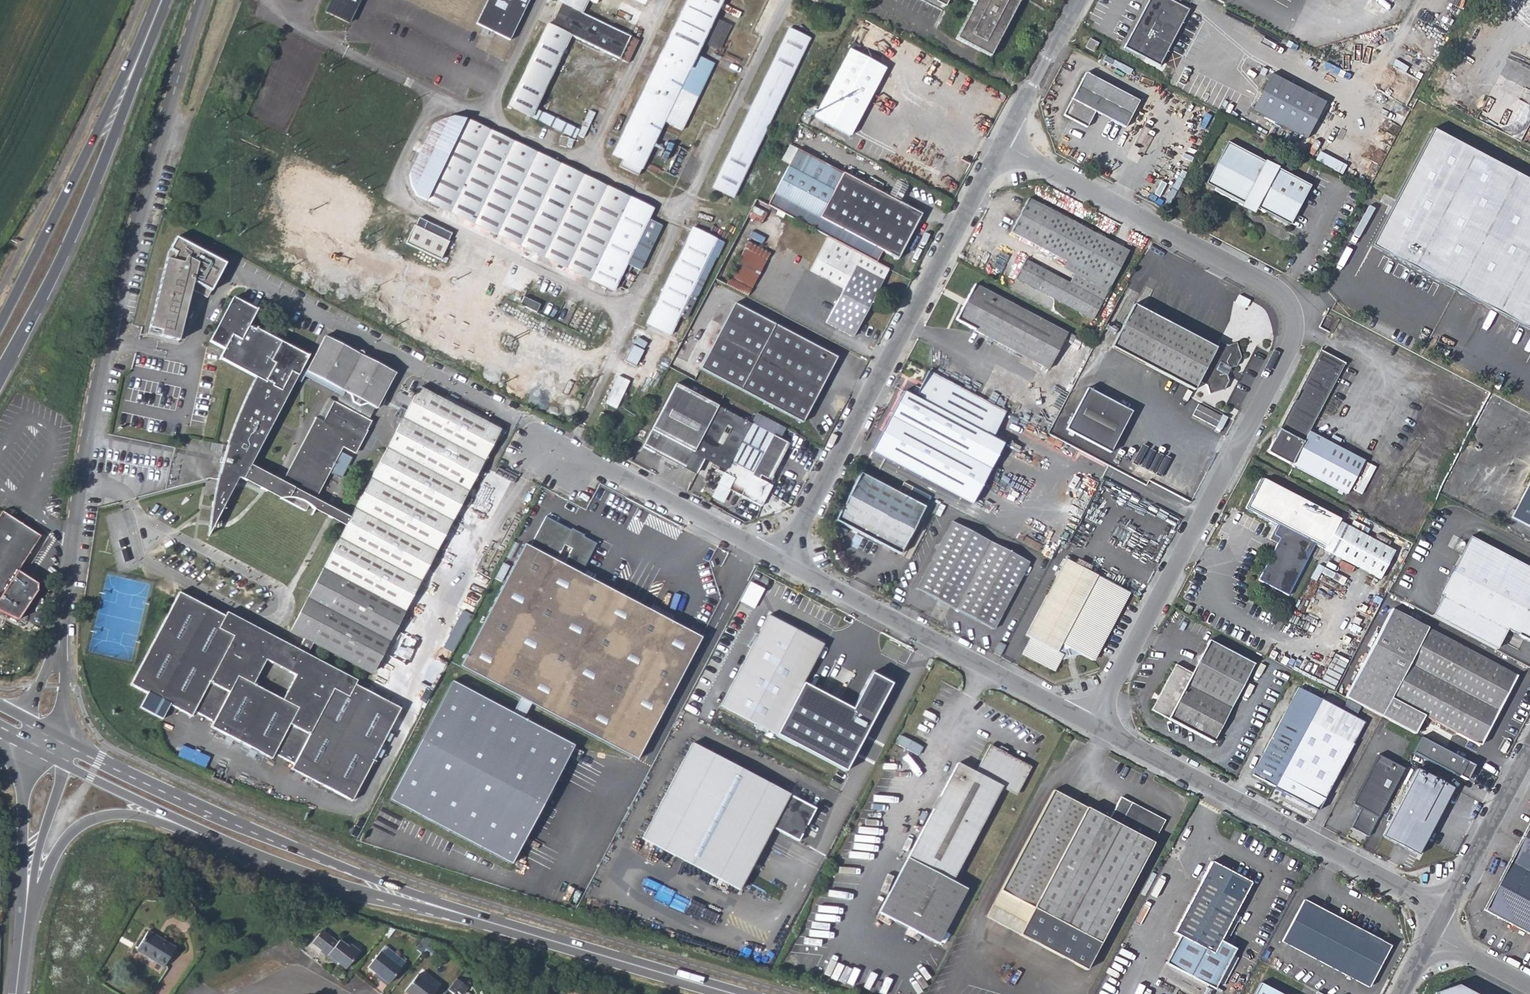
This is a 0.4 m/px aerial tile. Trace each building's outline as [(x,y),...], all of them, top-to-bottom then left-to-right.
[(349,23),(361,0),(332,0),(326,13),(349,23)] [(476,25),(510,42),(530,0),(488,0),(476,25)] [(549,26),(546,25),(507,106),(531,117),(572,138),(576,128),(535,109),(570,37),(619,60),(630,38),(581,15),(581,14),(587,3),(594,7),(598,0),(558,0),(557,4),(559,5),(549,26)] [(613,156),(622,161),(620,167),(637,176),(665,121),(683,130),(714,66),(696,57),(724,0),(687,0),(613,156)] [(990,56),(1019,0),(976,0),(975,2),(956,39),(990,56)] [(1124,47),(1160,66),(1189,9),(1172,0),(1149,0),(1124,47)] [(709,45),(721,49),(731,24),(719,19),(709,45)] [(711,188),(734,199),(810,40),(788,29),(711,188)] [(1084,47),(1093,52),(1097,43),(1089,40),(1084,47)] [(813,118),(850,137),(885,70),(848,51),(813,118)] [(1095,111),(1124,127),(1138,101),(1086,73),(1063,114),(1085,127),(1095,111)] [(1251,110),(1306,139),(1326,102),(1270,73),(1251,110)] [(1485,91),(1493,95),(1497,88),(1490,83),(1485,91)] [(576,134),(584,138),(595,116),(587,112),(576,134)] [(418,199),(613,292),(626,265),(640,272),(661,230),(646,224),(652,211),(460,118),(432,125),(406,175),(418,199)] [(1529,330),(1529,181),(1432,129),(1371,247),(1529,330)] [(1250,206),(1285,225),(1306,185),(1225,142),(1203,183),(1211,186),(1209,189),(1248,210),(1250,206)] [(886,197),(797,150),(768,205),(827,236),(876,262),(881,253),(896,261),(916,223),(911,220),(912,212),(898,204),(886,197)] [(1316,161),(1342,174),(1346,167),(1320,153),(1316,161)] [(906,188),(894,182),(886,197),(898,204),(906,188)] [(1370,201),(1377,203),(1380,197),(1374,194),(1370,201)] [(1011,232),(1065,261),(1102,281),(1099,287),(1107,292),(1128,251),(1028,198),(1011,232)] [(911,220),(916,223),(920,216),(912,212),(911,220)] [(751,239),(772,250),(779,238),(757,226),(751,239)] [(447,243),(412,227),(403,245),(438,261),(447,243)] [(647,324),(671,336),(717,241),(693,229),(647,324)] [(827,236),(810,271),(844,289),(826,323),(853,337),(889,269),(876,262),(827,236)] [(163,330),(162,334),(179,339),(194,280),(211,289),(225,263),(177,237),(170,249),(175,253),(173,259),(167,259),(150,327),(163,330)] [(730,277),(751,289),(771,253),(749,241),(730,277)] [(1075,274),(1099,287),(1102,281),(1065,261),(1062,268),(1075,274)] [(1093,319),(1102,300),(1070,284),(1025,262),(1016,279),(1093,319)] [(1070,284),(1102,300),(1107,292),(1099,287),(1075,274),(1070,284)] [(956,319),(1049,369),(1066,334),(974,285),(956,319)] [(1236,302),(1247,308),(1252,299),(1240,293),(1236,302)] [(248,329),(256,311),(233,299),(211,343),(224,351),(220,360),(256,379),(255,382),(254,382),(252,386),(251,388),(250,389),(249,392),(248,393),(244,401),(242,405),(241,407),(240,409),(240,410),(235,422),(234,425),(233,428),(233,429),(232,430),(232,431),(229,441),(228,443),(225,452),(219,477),(214,495),(214,498),(213,499),(211,514),(210,517),(208,532),(207,541),(276,576),(309,515),(306,513),(311,502),(299,495),(293,506),(281,501),(263,535),(225,516),(298,377),(301,371),(308,358),(256,331),(255,333),(248,329)] [(700,369),(802,422),(836,359),(734,305),(730,313),(719,307),(698,348),(708,354),(700,369)] [(1134,306),(1111,349),(1193,392),(1198,384),(1204,388),(1208,397),(1223,391),(1227,384),(1224,378),(1228,372),(1233,370),(1239,359),(1234,345),(1227,347),(1219,342),(1216,348),(1134,306)] [(307,374),(377,411),(395,378),(365,363),(365,360),(364,358),(363,355),(361,354),(358,353),(356,354),(355,357),(323,341),(307,374)] [(1290,465),(1346,495),(1363,461),(1308,431),(1343,365),(1320,352),(1279,429),(1267,452),(1290,465)] [(307,374),(301,371),(298,377),(330,394),(322,409),(366,433),(377,411),(307,374)] [(1008,413),(929,372),(918,394),(925,398),(925,403),(913,427),(891,416),(872,450),(971,504),(991,468),(968,456),(981,434),(993,441),(1008,413)] [(619,408),(630,379),(617,374),(607,403),(619,408)] [(717,407),(676,385),(643,448),(685,470),(687,466),(717,407)] [(1133,410),(1089,386),(1067,427),(1111,451),(1133,410)] [(419,389),(300,615),(354,643),(379,656),(500,430),(488,424),(446,403),(419,389)] [(891,416),(913,427),(925,403),(904,393),(891,416)] [(446,403),(488,424),(491,419),(448,397),(446,403)] [(1219,418),(1197,406),(1190,419),(1212,432),(1219,418)] [(767,447),(775,450),(780,441),(717,407),(687,466),(698,472),(705,459),(725,470),(718,485),(762,508),(773,486),(760,480),(751,476),(767,447)] [(303,455),(284,484),(300,493),(299,495),(311,502),(313,499),(315,501),(332,471),(343,476),(350,463),(339,457),(342,450),(355,455),(366,433),(322,409),(316,420),(312,430),(312,431),(310,438),(307,447),(303,455)] [(595,426),(604,431),(609,419),(601,414),(595,426)] [(968,456),(991,468),(1003,445),(993,441),(981,434),(968,456)] [(751,476),(760,480),(775,450),(767,447),(751,476)] [(891,551),(898,555),(902,549),(924,507),(907,498),(912,487),(903,482),(897,493),(860,474),(835,521),(891,551)] [(1510,518),(1529,528),(1529,481),(1510,518)] [(1340,521),(1264,482),(1249,512),(1280,528),(1283,529),(1278,538),(1284,542),(1281,548),(1262,584),(1292,600),(1319,548),(1323,550),(1323,551),(1379,579),(1394,552),(1339,523),(1340,521)] [(40,536),(2,511),(0,515),(0,611),(18,620),(38,590),(37,584),(18,571),(40,536)] [(523,546),(461,667),(520,700),(512,715),(452,684),(391,802),(513,866),(573,748),(521,721),(529,705),(635,761),(700,640),(687,632),(690,627),(682,623),(679,628),(642,609),(643,603),(625,593),(622,597),(583,577),(597,546),(546,518),(529,548),(523,546)] [(929,596),(954,609),(989,542),(952,522),(916,589),(929,596)] [(1283,529),(1280,528),(1273,543),(1281,548),(1284,542),(1278,538),(1283,529)] [(1529,644),(1529,642),(1529,570),(1472,539),(1441,596),(1444,597),(1439,607),(1468,623),(1474,613),(1507,631),(1529,644)] [(1028,562),(989,542),(954,609),(989,628),(992,629),(1028,562)] [(1079,652),(1092,659),(1126,591),(1065,558),(1025,636),(1032,639),(1024,654),(1055,670),(1060,659),(1079,652)] [(224,616),(178,592),(129,685),(190,717),(192,712),(211,722),(209,727),(270,760),(272,755),(292,765),(289,770),(349,802),(399,709),(362,689),(353,685),(355,681),(226,612),(224,616)] [(1184,609),(1189,611),(1193,605),(1187,602),(1184,609)] [(1496,651),(1507,631),(1474,613),(1468,623),(1439,607),(1434,616),(1496,651)] [(446,647),(456,651),(471,612),(461,609),(446,647)] [(1390,611),(1345,698),(1382,718),(1414,734),(1423,717),(1478,746),(1515,676),(1390,611)] [(370,673),(379,656),(354,643),(300,615),(292,630),(370,673)] [(802,685),(823,645),(771,617),(769,616),(769,617),(721,706),(776,734),(802,685)] [(1150,711),(1212,743),(1252,665),(1208,642),(1191,673),(1174,665),(1150,711)] [(802,685),(776,734),(847,772),(892,687),(871,675),(852,711),(802,685)] [(1252,776),(1274,788),(1321,700),(1299,688),(1252,776)] [(1364,723),(1321,700),(1274,788),(1318,811),(1364,723)] [(1411,752),(1466,781),(1473,766),(1419,737),(1411,752)] [(642,839),(739,889),(789,796),(693,744),(642,839)] [(878,914),(935,944),(965,889),(951,881),(957,872),(962,874),(966,866),(960,863),(1001,789),(1015,795),(1031,767),(989,745),(974,772),(957,764),(878,914)] [(1378,756),(1352,805),(1361,809),(1351,828),(1368,837),(1404,770),(1378,756)] [(1418,854),(1452,789),(1417,771),(1383,837),(1418,854)] [(1054,791),(1002,892),(1033,908),(1086,808),(1054,791)] [(1119,825),(1086,808),(1033,908),(1002,892),(988,918),(1085,970),(1100,943),(1164,822),(1131,804),(1119,825)] [(1483,911),(1529,935),(1529,822),(1483,911)] [(1166,964),(1212,989),(1235,950),(1220,942),(1251,884),(1211,862),(1173,933),(1180,937),(1166,964)] [(1282,942),(1368,988),(1390,946),(1304,901),(1282,942)] [(319,933),(329,940),(331,937),(322,930),(319,933)] [(165,965),(175,948),(147,931),(136,950),(145,955),(146,954),(165,965)] [(337,942),(331,937),(329,940),(319,933),(311,943),(325,954),(344,969),(359,952),(350,945),(348,947),(339,940),(337,942)] [(367,967),(388,983),(400,969),(380,952),(367,967)] [(408,993),(434,993),(436,990),(417,976),(404,991),(408,993)] [(456,978),(447,990),(452,993),(453,993),(455,991),(460,993),(463,993),(468,988),(456,978)] [(1254,993),(1283,993),(1260,982),(1254,993)] [(1457,985),(1435,993),(1434,993),(1475,993),(1457,985)]
